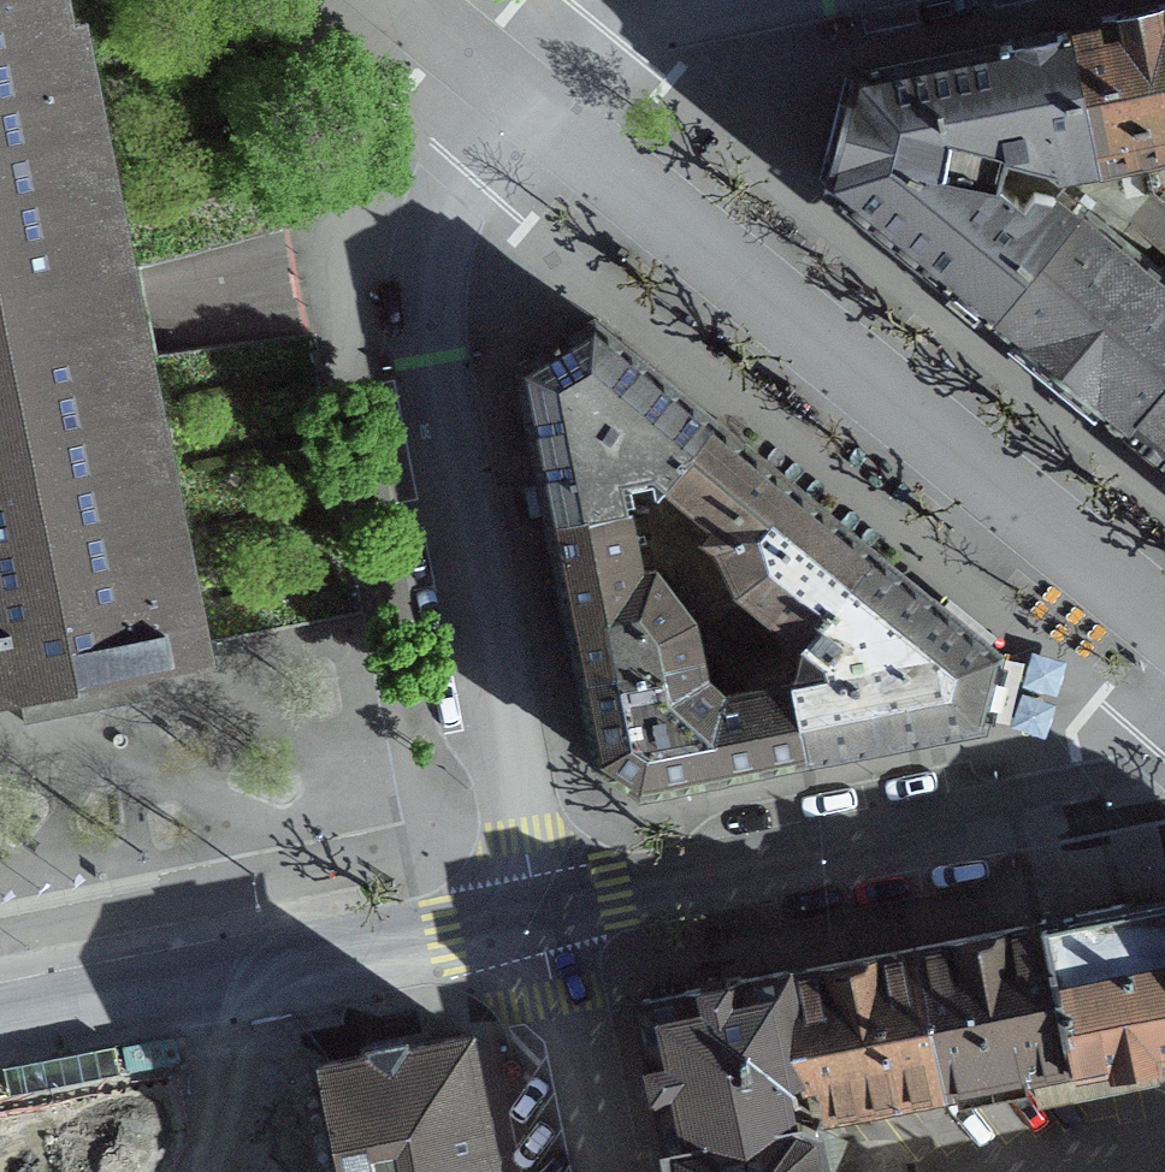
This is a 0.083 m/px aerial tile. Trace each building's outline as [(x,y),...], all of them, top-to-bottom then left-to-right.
[(74,678),(194,654),(69,32),(58,34),(51,0),(0,0),(0,692),(74,678)] [(1164,152),(1164,15),(1105,28),(1065,36),(1091,167),(1095,166),(1095,167),(1141,157),(1164,152)] [(997,188),(1000,175),(1004,162),(1053,174),(1091,167),(1065,36),(1027,43),(845,79),(834,126),(819,185),(987,322),(1078,209),(1075,206),(1068,215),(1050,200),(1030,196),(1021,207),(997,188)] [(1141,157),(1149,196),(1164,210),(1164,152),(1141,157)] [(1126,437),(1164,469),(1164,279),(1078,209),(987,322),(1005,337),(1126,437)] [(543,509),(546,523),(623,508),(617,480),(650,473),(663,484),(713,424),(591,323),(515,369),(543,509)] [(736,589),(802,643),(873,556),(735,443),(713,424),(663,484),(713,526),(704,538),(715,548),(736,589)] [(637,576),(623,508),(546,523),(550,546),(577,684),(697,660),(688,619),(652,573),(637,576)] [(797,683),(791,684),(805,760),(978,726),(995,655),(873,556),(802,643),(805,645),(792,660),(797,683)] [(701,678),(697,660),(577,684),(594,765),(637,794),(658,789),(805,760),(791,684),(722,698),(701,678)] [(1164,1049),(1164,899),(1121,908),(1040,924),(1041,926),(1052,985),(1069,1067),(1098,1062),(1104,1068),(1145,1059),(1149,1053),(1164,1049)] [(760,980),(780,1080),(797,1076),(799,1082),(803,1082),(815,1080),(822,1117),(940,1093),(1069,1067),(1052,985),(1041,926),(1015,932),(911,952),(807,973),(781,978),(781,976),(760,980)] [(780,1080),(760,980),(700,992),(639,1004),(654,1077),(665,1129),(668,1146),(789,1124),(789,1122),(780,1080)] [(464,1036),(391,1050),(329,1062),(350,1171),(491,1171),(464,1036)] [(0,1127),(0,1171),(350,1171),(329,1062),(0,1127)] [(810,1120),(668,1146),(674,1171),(821,1171),(810,1120)]
